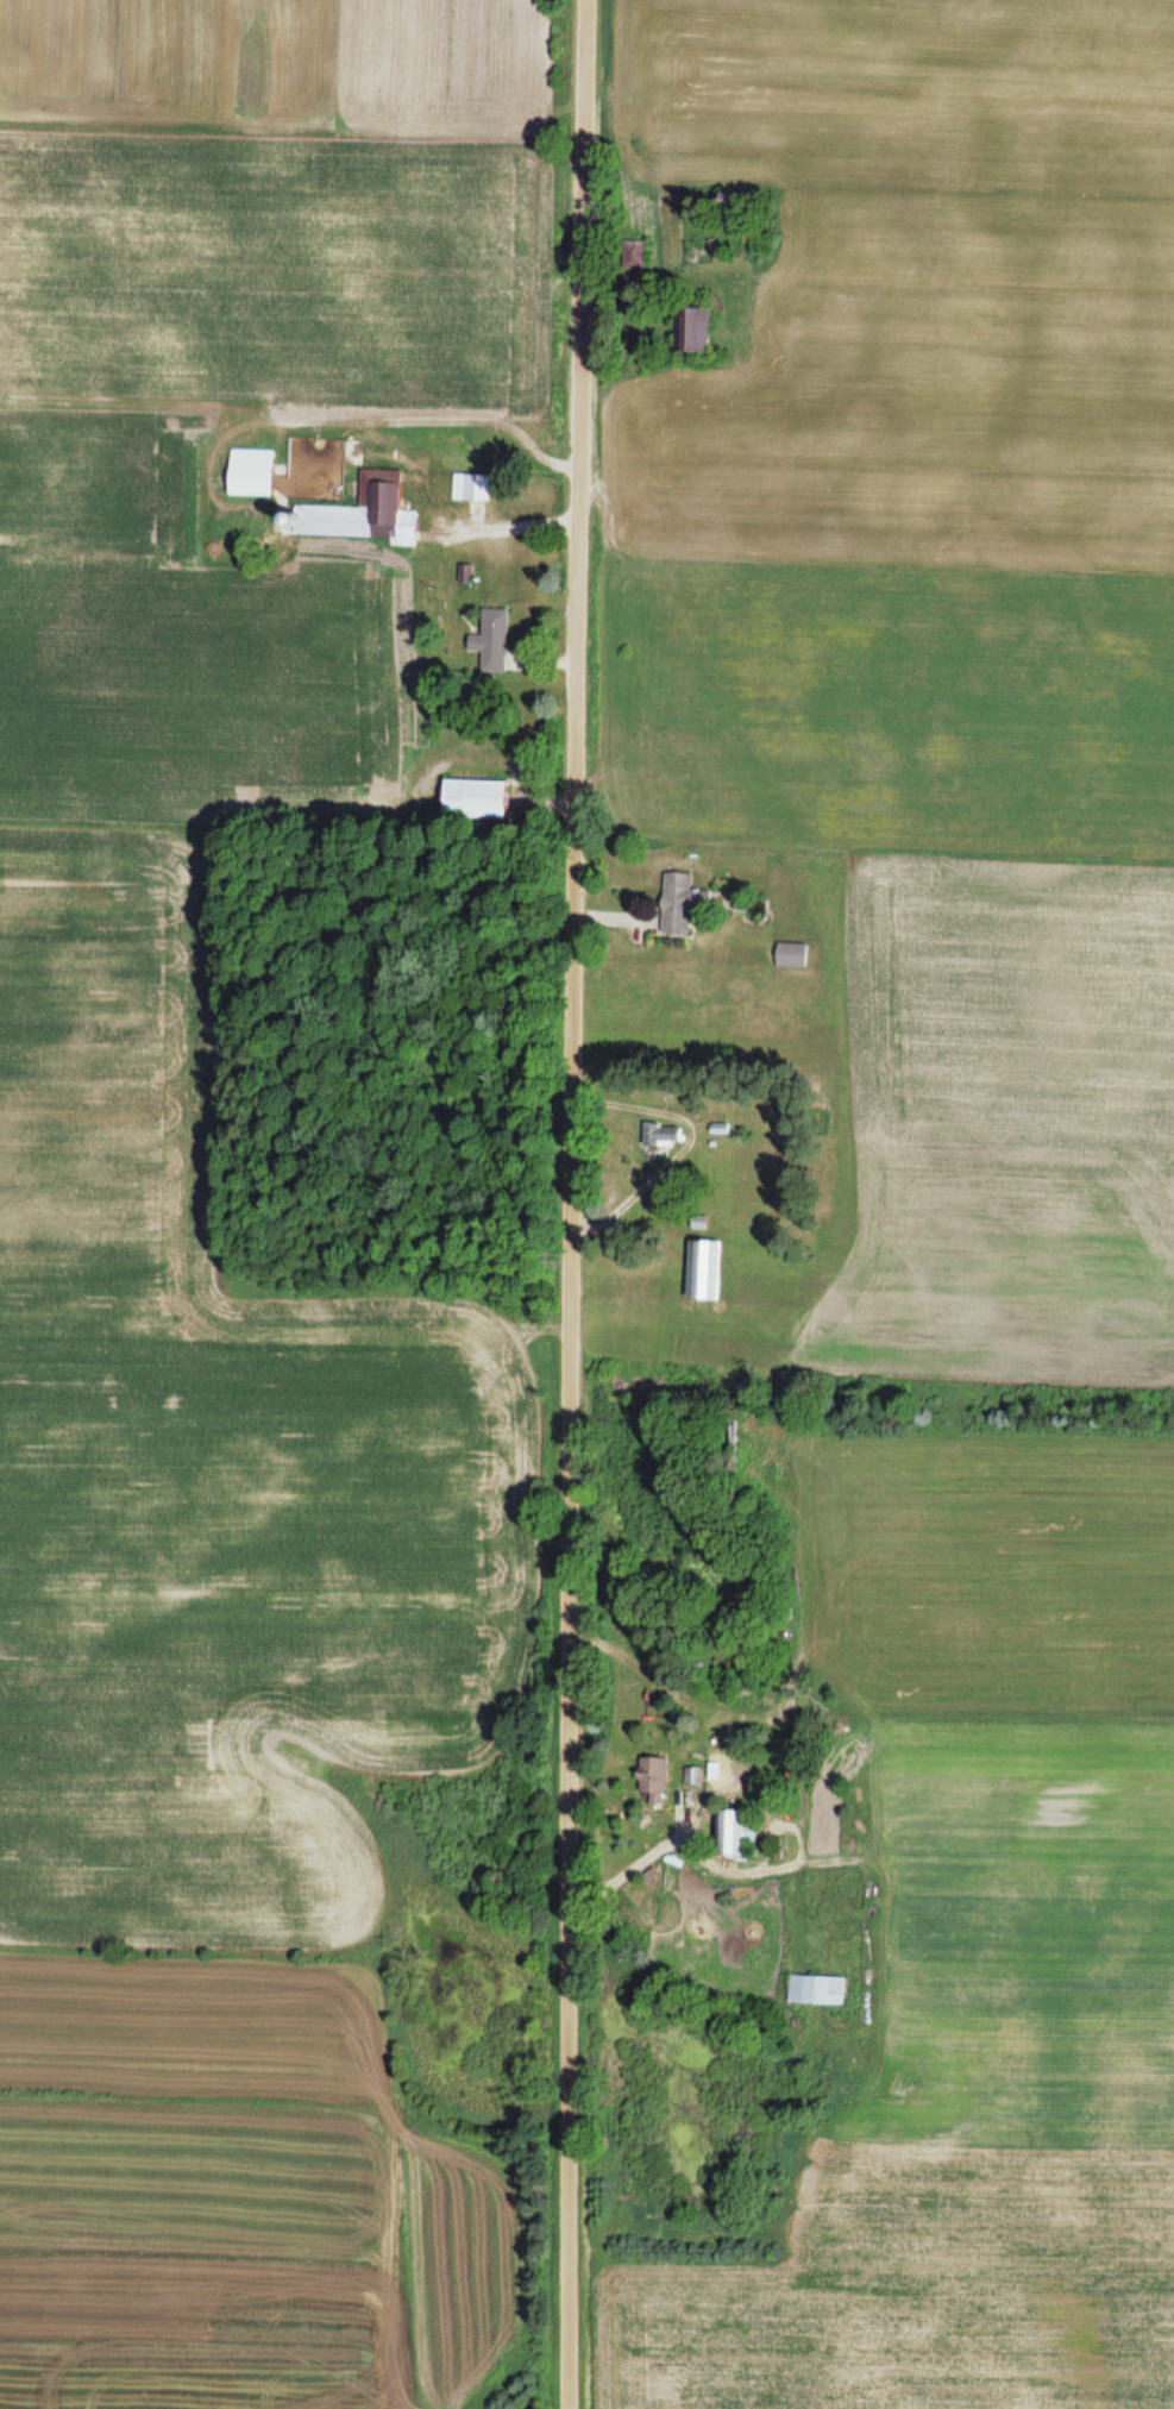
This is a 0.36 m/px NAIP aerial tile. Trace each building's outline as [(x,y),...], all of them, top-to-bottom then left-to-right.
[(707,353),(707,308),(674,308),(674,353),(707,353)] [(271,496),(271,450),(228,450),(228,496),(271,496)] [(291,535),(389,539),(389,546),(414,547),(415,512),(397,511),(399,470),(359,469),(358,508),(293,506),(293,521),(291,521),(291,535)] [(488,501),(488,475),(451,475),(451,501),(488,501)] [(506,609),(480,608),(480,635),(466,635),(466,653),(479,653),(479,672),(505,672),(506,609)] [(504,816),(505,780),(443,779),(443,816),(504,816)] [(691,873),(662,872),(660,933),(688,934),(689,907),(709,907),(709,890),(691,889),(691,873)] [(804,942),(774,942),(774,966),(804,966),(804,942)] [(680,1125),(645,1125),(645,1144),(680,1144),(680,1125)] [(720,1241),(689,1240),(687,1298),(719,1299),(720,1241)] [(748,1388),(739,1388),(739,1404),(749,1404),(749,1394),(748,1394),(748,1388)] [(667,1758),(638,1757),(637,1798),(649,1798),(649,1804),(665,1805),(667,1758)] [(744,1855),(744,1841),(756,1841),(756,1818),(744,1818),(744,1810),(719,1810),(719,1855),(744,1855)] [(844,2003),(844,1975),(789,1974),(789,2002),(844,2003)]
